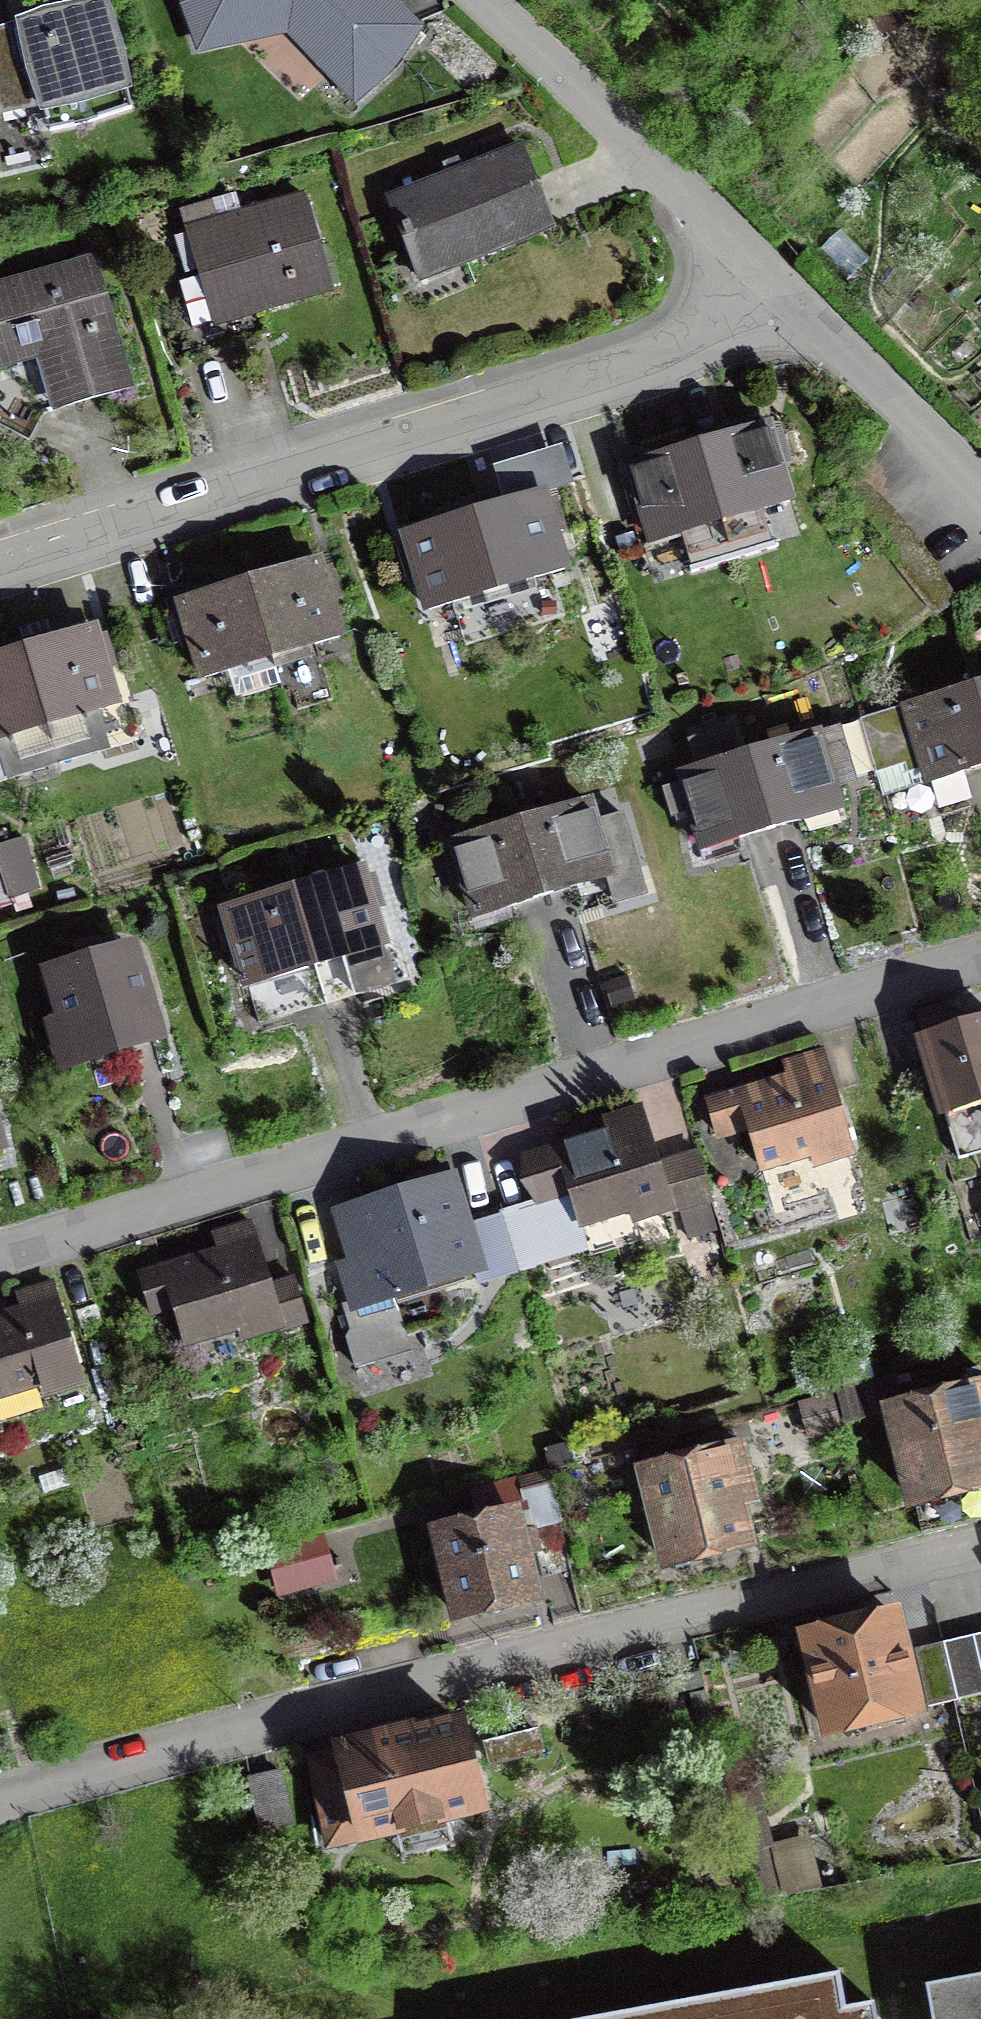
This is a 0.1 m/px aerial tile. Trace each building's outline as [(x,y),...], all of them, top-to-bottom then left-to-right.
[(0,26),(0,116),(37,109),(40,117),(47,114),(52,136),(83,128),(132,115),(128,92),(133,90),(125,46),(109,0),(75,0),(41,8),(16,19),(25,65),(20,68),(8,23),(0,26)] [(356,107),(398,71),(425,28),(396,0),(179,0),(195,54),(288,36),(356,107)] [(469,264),(557,230),(520,142),(462,165),(459,158),(442,164),(445,172),(384,196),(418,284),(423,282),(427,291),(473,273),(469,264)] [(240,209),(236,193),(179,209),(185,232),(169,237),(180,276),(196,271),(198,278),(180,283),(192,329),(211,323),(213,329),(335,295),(306,191),(240,209)] [(0,280),(0,371),(36,361),(50,414),(134,390),(96,254),(0,280)] [(768,423),(697,444),(733,564),(779,550),(777,542),(772,543),(763,514),(797,504),(786,465),(793,463),(783,431),(771,434),(768,423)] [(691,577),(733,564),(697,444),(627,465),(638,502),(634,503),(648,547),(644,548),(653,576),(688,565),(691,577)] [(574,485),(563,446),(492,467),(503,503),(473,512),(497,594),(572,572),(549,492),(574,485)] [(423,615),(497,594),(473,512),(399,534),(402,545),(395,547),(406,584),(413,582),(423,615)] [(322,555),(247,579),(275,665),(312,653),(349,641),(322,555)] [(281,685),(275,665),(247,579),(172,603),(176,613),(166,616),(178,653),(188,650),(198,683),(228,674),(236,700),(281,685)] [(102,635),(99,625),(23,647),(58,768),(112,752),(111,749),(129,743),(119,707),(122,706),(111,669),(118,667),(108,633),(102,635)] [(58,768),(23,647),(0,653),(0,781),(6,780),(6,783),(58,768)] [(740,666),(736,655),(723,659),(727,671),(740,666)] [(607,674),(615,678),(622,673),(622,664),(614,660),(606,665),(607,674)] [(980,713),(980,683),(973,685),(980,713)] [(842,728),(857,778),(876,772),(883,796),(922,784),(924,788),(932,786),(939,811),(973,801),(966,777),(980,773),(980,713),(973,685),(860,718),(861,722),(842,728)] [(822,729),(748,750),(772,834),(806,824),(810,838),(844,828),(840,815),(847,812),(839,784),(857,778),(842,728),(841,725),(823,731),(822,729)] [(772,834),(748,750),(742,752),(734,727),(686,741),(694,766),(659,776),(671,819),(685,815),(697,856),(706,853),(710,865),(743,855),(740,844),(772,834)] [(896,794),(892,802),(898,810),(907,808),(911,800),(905,792),(896,794)] [(594,797),(520,819),(544,902),(607,883),(615,908),(649,898),(648,894),(657,891),(649,865),(640,868),(624,813),(601,820),(594,797)] [(904,811),(897,824),(905,836),(920,835),(927,822),(919,810),(904,811)] [(470,924),(544,902),(520,819),(445,841),(470,924)] [(0,845),(0,873),(0,874),(0,906),(13,902),(17,915),(34,910),(29,894),(41,890),(25,838),(0,845)] [(292,886),(317,972),(343,964),(353,999),(396,987),(385,949),(392,947),(381,910),(387,908),(377,872),(369,875),(366,865),(292,886)] [(317,972),(292,886),(217,908),(219,917),(213,919),(224,956),(230,954),(241,992),(250,990),(260,1025),(290,1017),(326,1006),(317,972)] [(78,898),(74,887),(57,893),(60,904),(78,898)] [(138,939),(38,968),(53,1018),(42,1021),(58,1076),(169,1043),(138,939)] [(634,999),(628,975),(604,982),(611,1006),(634,999)] [(954,1183),(980,1175),(980,1018),(914,1037),(938,1122),(947,1120),(957,1154),(946,1157),(954,1183)] [(781,1061),(785,1075),(704,1098),(717,1145),(747,1136),(759,1176),(809,1161),(813,1172),(857,1159),(825,1048),(781,1061)] [(518,1155),(534,1208),(568,1199),(579,1233),(628,1216),(632,1228),(714,1203),(699,1150),(658,1160),(642,1103),(602,1116),(605,1131),(518,1155)] [(10,1154),(0,1119),(0,1157),(10,1154)] [(473,1223),(457,1172),(331,1211),(346,1259),(334,1263),(348,1307),(337,1310),(356,1370),(413,1352),(398,1304),(476,1279),(479,1287),(519,1274),(501,1215),(473,1223)] [(183,1351),(200,1346),(206,1365),(244,1354),(242,1344),(309,1324),(295,1277),(271,1284),(251,1218),(210,1230),(216,1248),(136,1272),(150,1319),(172,1313),(183,1351)] [(85,1390),(55,1281),(14,1292),(18,1306),(0,1311),(0,1413),(85,1390)] [(980,1371),(966,1374),(968,1384),(879,1405),(905,1515),(980,1496),(980,1373),(980,1371)] [(847,1428),(871,1420),(860,1384),(836,1391),(847,1428)] [(843,1431),(832,1392),(797,1401),(808,1440),(843,1431)] [(745,1509),(761,1505),(745,1439),(633,1467),(661,1578),(756,1554),(745,1509)] [(458,1615),(535,1597),(519,1531),(561,1522),(548,1469),(477,1487),(484,1516),(437,1527),(458,1615)] [(63,1471),(38,1478),(43,1497),(68,1490),(63,1471)] [(336,1572),(324,1534),(265,1551),(276,1590),(336,1572)] [(810,1636),(832,1729),(921,1708),(899,1615),(853,1626),(810,1636)] [(943,1643),(957,1702),(980,1696),(980,1634),(943,1643)] [(314,1761),(333,1842),(480,1809),(460,1722),(397,1737),(362,1744),(360,1736),(340,1741),(343,1754),(314,1761)] [(552,1751),(546,1726),(482,1742),(489,1767),(552,1751)] [(282,1770),(248,1777),(259,1834),(294,1827),(282,1770)] [(811,1835),(771,1843),(759,1786),(730,1792),(753,1905),(823,1891),(811,1835)] [(637,1866),(634,1849),(606,1853),(609,1871),(637,1866)] [(874,2012),(846,2017),(838,1973),(595,2018),(875,2018),(874,2012)] [(926,1986),(932,2018),(980,2018),(980,1976),(926,1986)]
